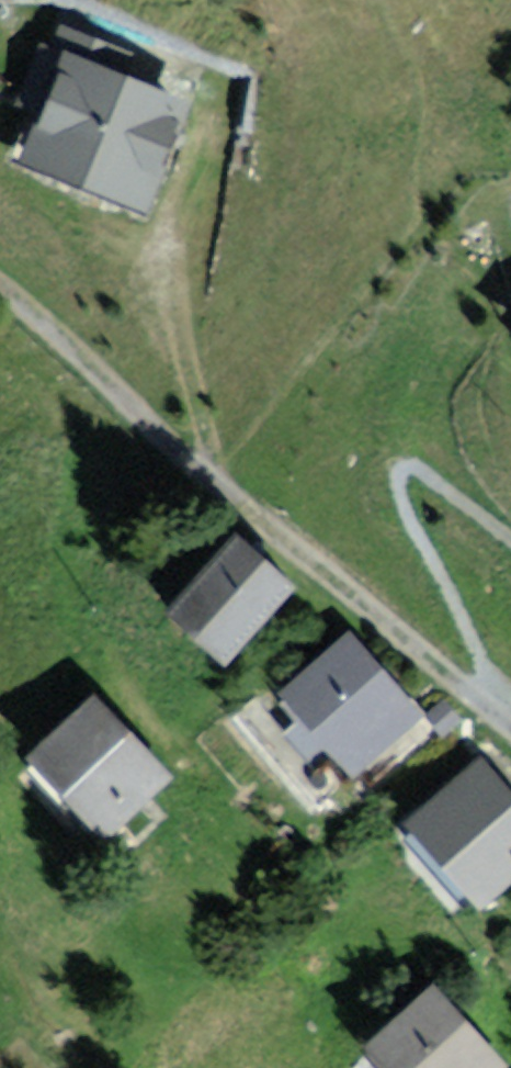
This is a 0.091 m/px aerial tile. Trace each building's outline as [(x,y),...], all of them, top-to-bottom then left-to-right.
[(215,91),(53,32),(4,167),(166,226),(215,91)] [(316,593),(253,532),(185,603),(247,663),(316,593)] [(432,718),(353,640),(290,704),(368,782),(432,718)] [(192,784),(114,698),(43,762),(122,848),(192,784)] [(490,762),(419,829),(498,914),(510,902),(510,785),(490,762)] [(448,988),(360,1062),(365,1067),(510,1067),(510,1062),(448,988)]
